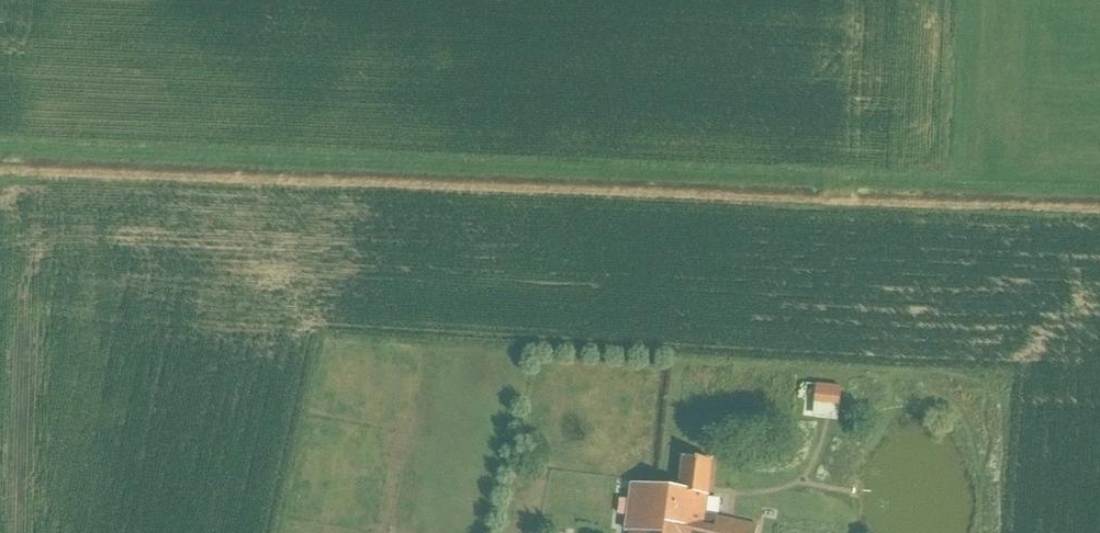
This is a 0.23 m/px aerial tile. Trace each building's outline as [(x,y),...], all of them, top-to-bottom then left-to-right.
[(819,403),(849,404),(849,393),(819,392),(819,403)] [(712,461),(684,457),(680,489),(632,483),(626,531),(628,532),(757,532),(759,524),(705,512),(712,461)]
